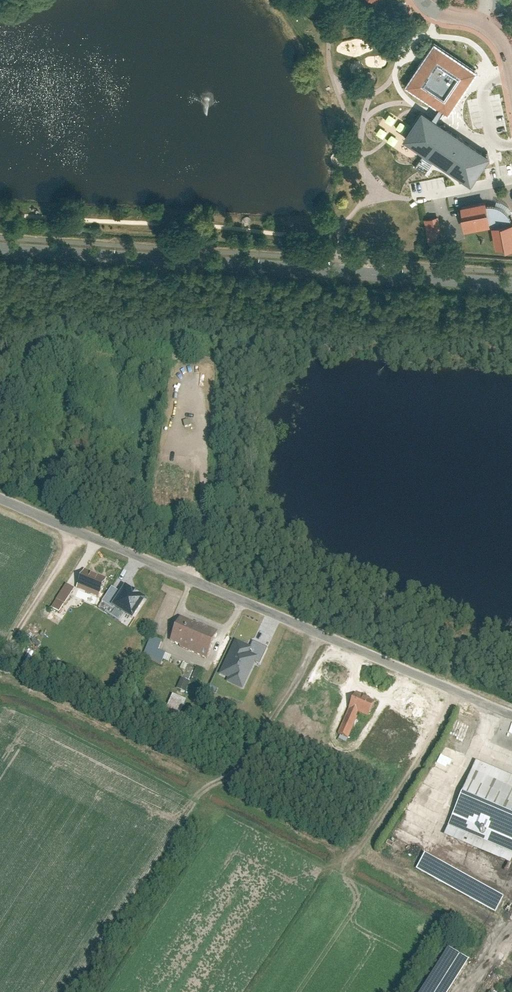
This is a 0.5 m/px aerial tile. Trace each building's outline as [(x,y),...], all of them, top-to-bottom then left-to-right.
[(477,68),(432,38),(402,82),(448,112),(477,68)] [(405,137),(471,183),(489,155),(425,109),(405,137)] [(461,206),(466,230),(488,225),(492,227),(497,248),(511,246),(511,212),(511,211),(507,205),(503,202),(498,200),(461,206)] [(441,216),(424,219),(428,238),(446,235),(441,216)] [(85,575),(78,592),(100,601),(107,585),(85,575)] [(62,614),(75,590),(66,584),(52,609),(62,614)] [(123,590),(114,605),(134,617),(144,602),(123,590)] [(206,658),(219,630),(181,615),(169,641),(206,658)] [(162,641),(151,636),(142,657),(160,665),(165,653),(158,650),(162,641)] [(260,667),(268,649),(253,642),(249,651),(236,645),(221,677),(231,681),(233,677),(246,683),(255,664),(260,667)] [(375,701),(358,694),(343,728),(353,733),(362,714),(368,717),(375,701)] [(186,702),(172,696),(166,710),(180,716),(186,702)] [(475,759),(446,829),(511,856),(511,774),(475,759)] [(505,897),(425,853),(416,869),(496,913),(505,897)] [(469,957),(450,945),(420,991),(447,991),(469,957)]
